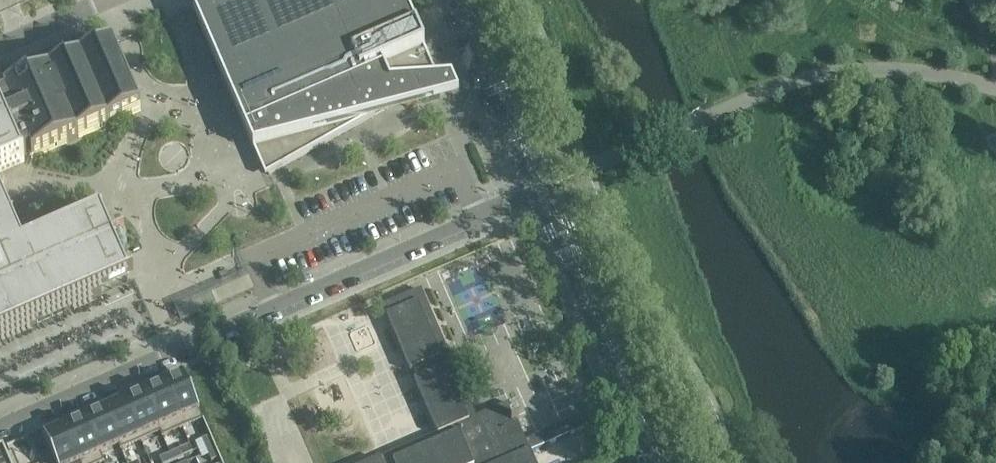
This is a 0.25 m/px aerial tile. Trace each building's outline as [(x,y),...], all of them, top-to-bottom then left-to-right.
[(192,10),(265,177),(272,172),(369,119),(459,95),(450,73),(438,80),(434,70),(421,40),(410,13),(404,0),(215,0),(192,10)] [(0,98),(0,109),(21,158),(30,154),(32,157),(141,110),(113,45),(4,92),(5,96),(0,98)] [(25,161),(24,159),(22,160),(21,158),(0,109),(0,172),(25,161)] [(23,251),(13,227),(15,226),(14,225),(12,226),(2,201),(3,201),(3,199),(1,200),(0,198),(0,339),(134,281),(133,279),(128,281),(117,255),(113,246),(115,246),(114,244),(112,245),(101,219),(103,218),(102,217),(23,251)] [(530,452),(574,433),(575,433),(590,426),(585,415),(526,441),(517,421),(519,420),(517,416),(515,417),(509,403),(477,417),(421,290),(386,305),(391,315),(387,317),(387,318),(388,317),(411,370),(410,371),(410,372),(414,370),(418,379),(414,380),(415,381),(438,434),(438,435),(439,435),(442,442),(395,462),(392,454),(372,462),(535,462),(530,452)] [(184,379),(165,387),(180,424),(200,415),(184,379)] [(165,387),(145,396),(161,432),(180,424),(165,387)] [(145,396),(125,405),(141,441),(161,432),(145,396)] [(125,405),(105,413),(121,449),(141,441),(125,405)] [(105,413),(85,422),(101,458),(121,449),(105,413)] [(66,431),(80,462),(90,462),(101,458),(85,422),(66,431)] [(46,439),(54,458),(56,462),(80,462),(66,431),(46,439)] [(214,444),(203,449),(207,456),(218,452),(214,444)] [(207,456),(210,462),(212,462),(221,459),(218,452),(207,456)] [(173,458),(175,462),(182,462),(187,460),(184,453),(173,458)]
